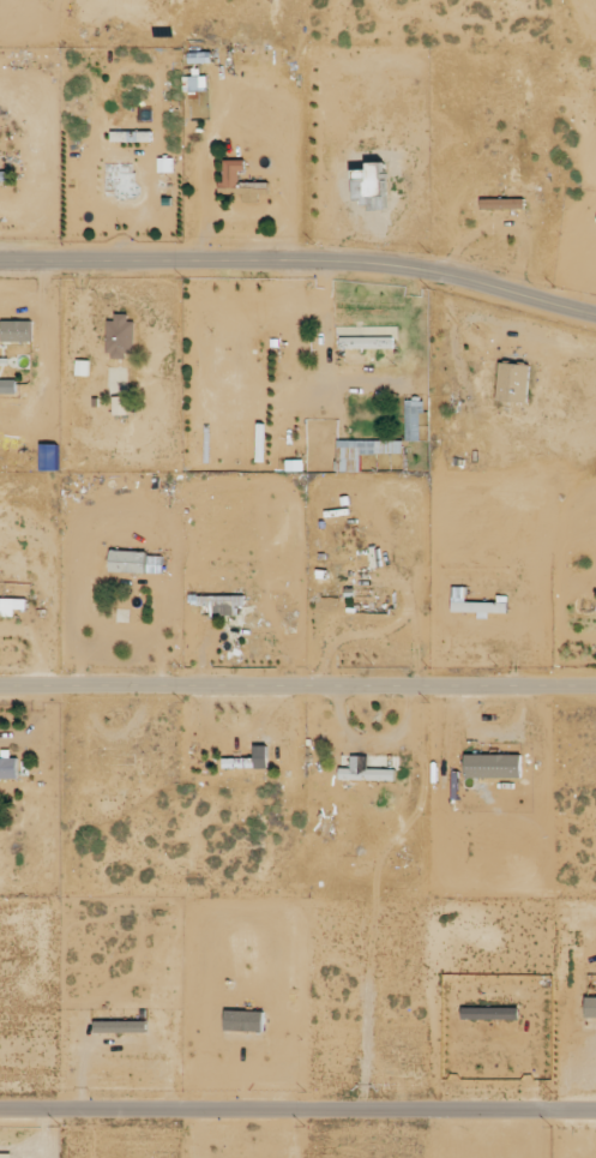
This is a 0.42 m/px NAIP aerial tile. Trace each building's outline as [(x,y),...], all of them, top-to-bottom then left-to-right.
[(188,64),(212,64),(212,54),(188,54),(188,64)] [(242,161),(224,161),(224,189),(242,189),(242,161)] [(387,209),(387,164),(366,164),(366,172),(353,172),(353,209),(387,209)] [(9,181),(9,173),(0,173),(0,181),(9,181)] [(481,209),(523,209),(523,200),(481,200),(481,209)] [(109,318),(109,359),(134,359),(134,318),(109,318)] [(33,346),(33,334),(0,334),(0,346),(33,346)] [(394,339),(340,339),(340,350),(394,350),(394,339)] [(229,350),(260,351),(260,342),(229,340),(229,350)] [(528,405),(531,367),(499,364),(497,402),(528,405)] [(498,603),(467,602),(468,588),(453,588),(453,613),(509,614),(509,598),(498,597),(498,603)] [(246,597),(195,597),(195,606),(246,606),(246,597)] [(339,598),(339,608),(393,608),(393,598),(339,598)] [(522,756),(464,755),(464,778),(522,779),(522,756)] [(267,770),(267,758),(223,758),(223,770),(267,770)] [(0,759),(0,780),(18,780),(18,759),(0,759)] [(396,782),(396,770),(339,770),(339,782),(396,782)]
